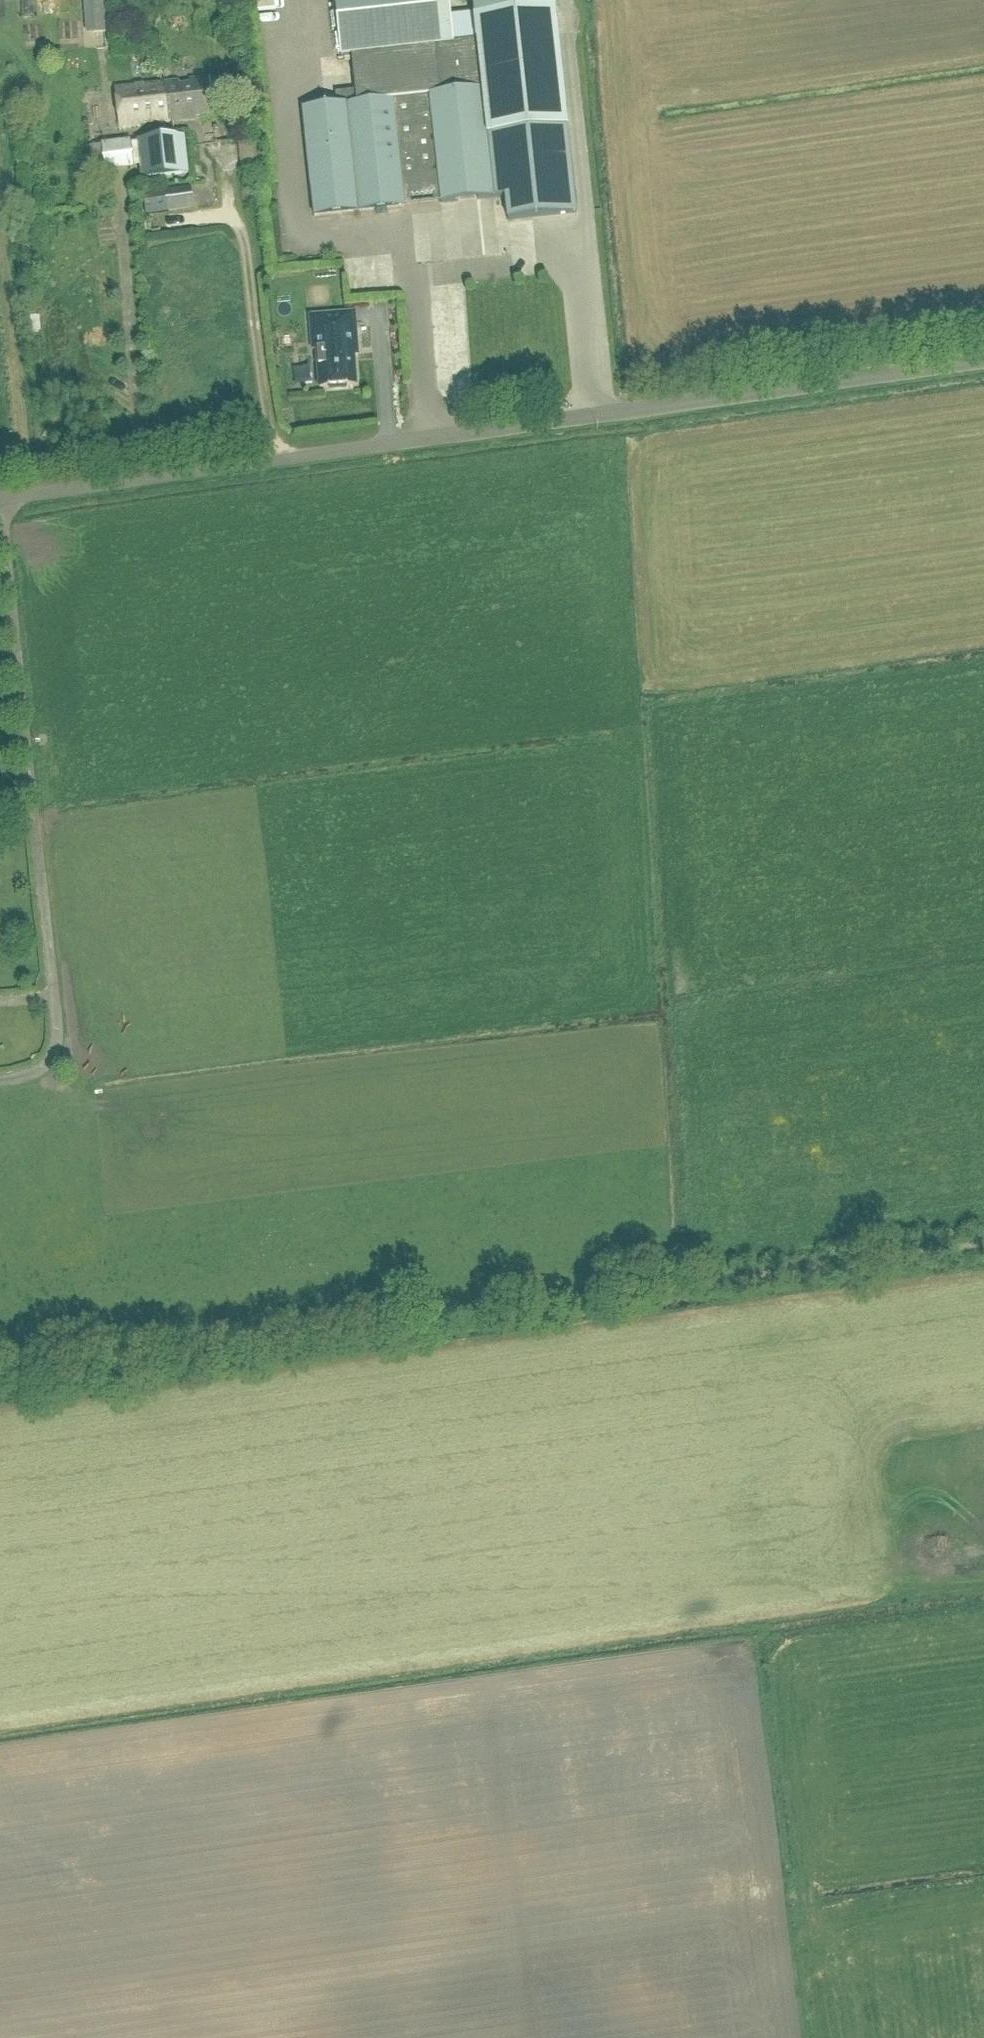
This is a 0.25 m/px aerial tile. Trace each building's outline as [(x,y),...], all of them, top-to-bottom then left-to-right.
[(111,30),(110,0),(91,0),(93,31),(111,30)] [(346,103),(302,108),(315,217),(405,207),(404,201),(441,197),(441,204),(505,197),(508,221),(576,213),(554,9),(474,18),(477,41),(453,44),(449,0),(334,0),(341,56),(351,55),(356,102),(346,103)] [(344,58),(328,61),(333,89),(349,86),(344,58)] [(173,115),(181,114),(182,122),(195,120),(194,116),(213,114),(209,78),(189,81),(190,84),(179,86),(179,82),(115,90),(119,126),(173,120),(173,115)] [(184,135),(136,140),(141,181),(189,175),(184,135)] [(132,137),(101,139),(103,166),(134,164),(132,137)] [(145,216),(195,209),(191,186),(142,193),(145,216)] [(313,351),(316,351),(319,389),(355,386),(353,348),(357,348),(354,314),(310,317),(313,351)]
